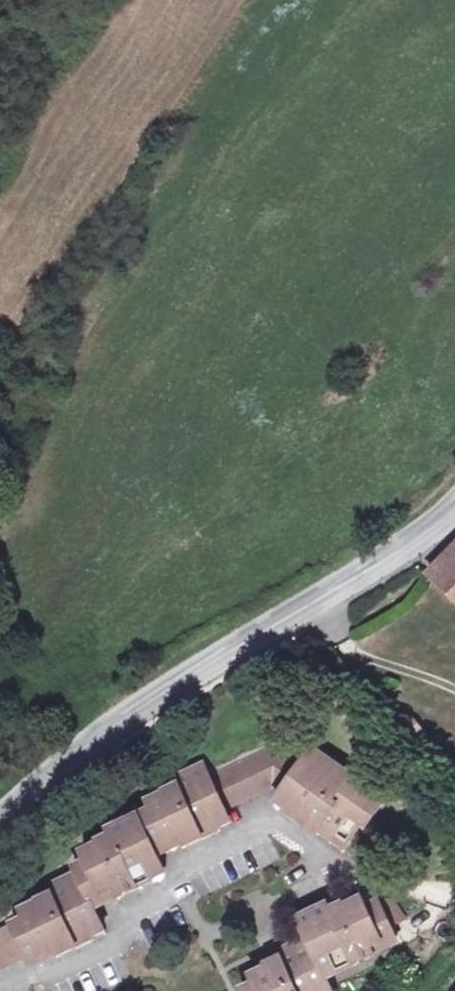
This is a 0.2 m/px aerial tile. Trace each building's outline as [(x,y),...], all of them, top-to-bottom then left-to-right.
[(430,574),(454,598),(454,548),(430,574)] [(228,816),(225,810),(224,807),(273,784),(284,791),(282,793),(280,796),(291,803),(286,810),(319,833),(324,826),(350,843),(370,814),(375,817),(386,801),(312,750),(301,766),(276,749),(211,780),(204,766),(175,780),(179,788),(148,803),(153,811),(110,831),(114,840),(84,854),(88,863),(75,869),(78,874),(48,888),(52,897),(22,911),(26,920),(0,932),(0,961),(3,968),(28,956),(29,959),(54,948),(57,956),(94,938),(93,938),(90,931),(102,925),(91,901),(115,890),(119,898),(155,880),(152,873),(163,867),(155,850),(180,839),(184,847),(220,830),(216,822),(228,816)] [(251,798),(273,787),(282,793),(284,791),(273,784),(224,807),(225,810),(251,798)] [(350,843),(324,826),(319,833),(345,851),(350,843)] [(396,894),(379,902),(391,927),(407,919),(396,894)] [(395,935),(391,927),(379,902),(366,908),(362,899),(352,904),(348,896),(298,919),(308,939),(258,963),(262,971),(252,976),(256,985),(243,990),(244,990),(329,990),(332,990),(322,970),(334,964),(338,972),(374,955),(370,947),(395,935)] [(105,932),(102,925),(90,931),(93,938),(105,932)]
